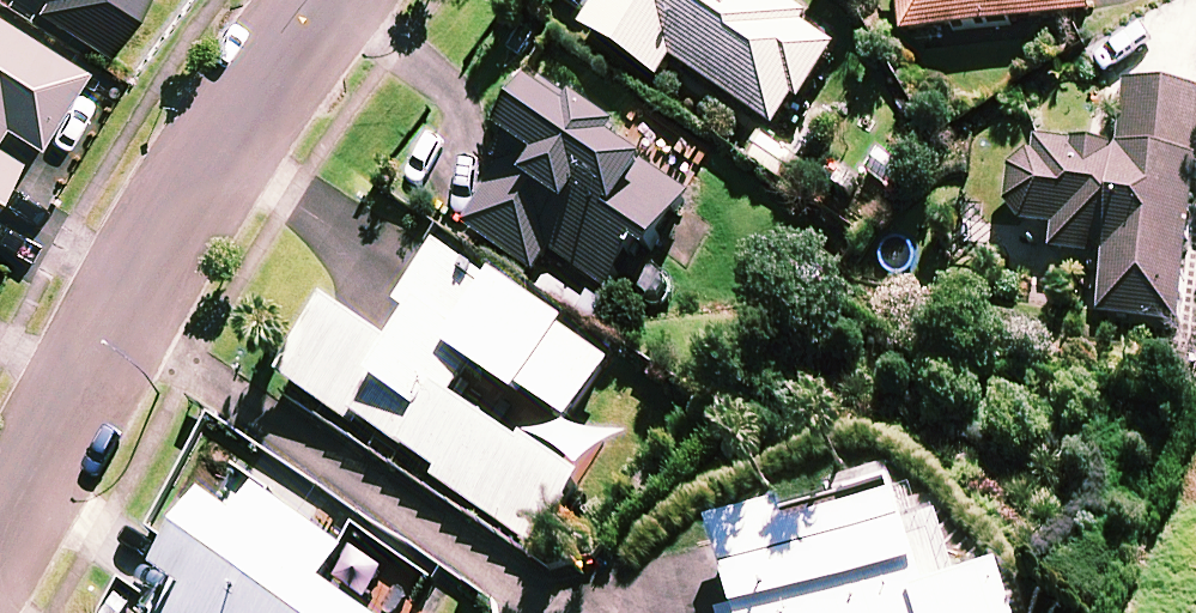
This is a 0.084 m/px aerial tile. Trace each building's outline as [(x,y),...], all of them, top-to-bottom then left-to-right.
[(38,11),(107,54),(142,0),(45,0),(38,11)] [(587,25),(664,75),(675,57),(784,128),(841,40),(780,0),(603,0),(587,25)] [(907,32),(1093,10),(1092,0),(903,0),(907,32)] [(0,20),(0,129),(3,125),(39,147),(85,74),(0,20)] [(627,134),(547,83),(501,155),(510,160),(468,226),(541,273),(554,251),(613,289),(642,243),(656,253),(696,192),(621,143),(627,134)] [(1044,159),(1018,157),(1014,225),(1047,228),(1055,228),(1054,249),(1093,252),(1089,316),(1184,322),(1195,133),(1195,89),(1146,86),(1145,99),(1117,97),(1114,142),(1045,138),(1044,159)] [(18,163),(0,151),(0,191),(18,163)] [(457,396),(477,365),(524,397),(529,390),(576,421),(614,362),(565,329),(569,323),(452,246),(411,309),(421,315),(400,347),(334,303),(286,376),(357,423),(362,416),(443,469),(437,478),(541,546),(584,480),(457,396)] [(248,479),(156,611),(159,612),(370,612),(331,585),(354,553),(248,479)] [(910,505),(807,533),(801,514),(730,533),(750,607),(729,612),(1019,612),(1007,569),(934,589),(910,505)]
